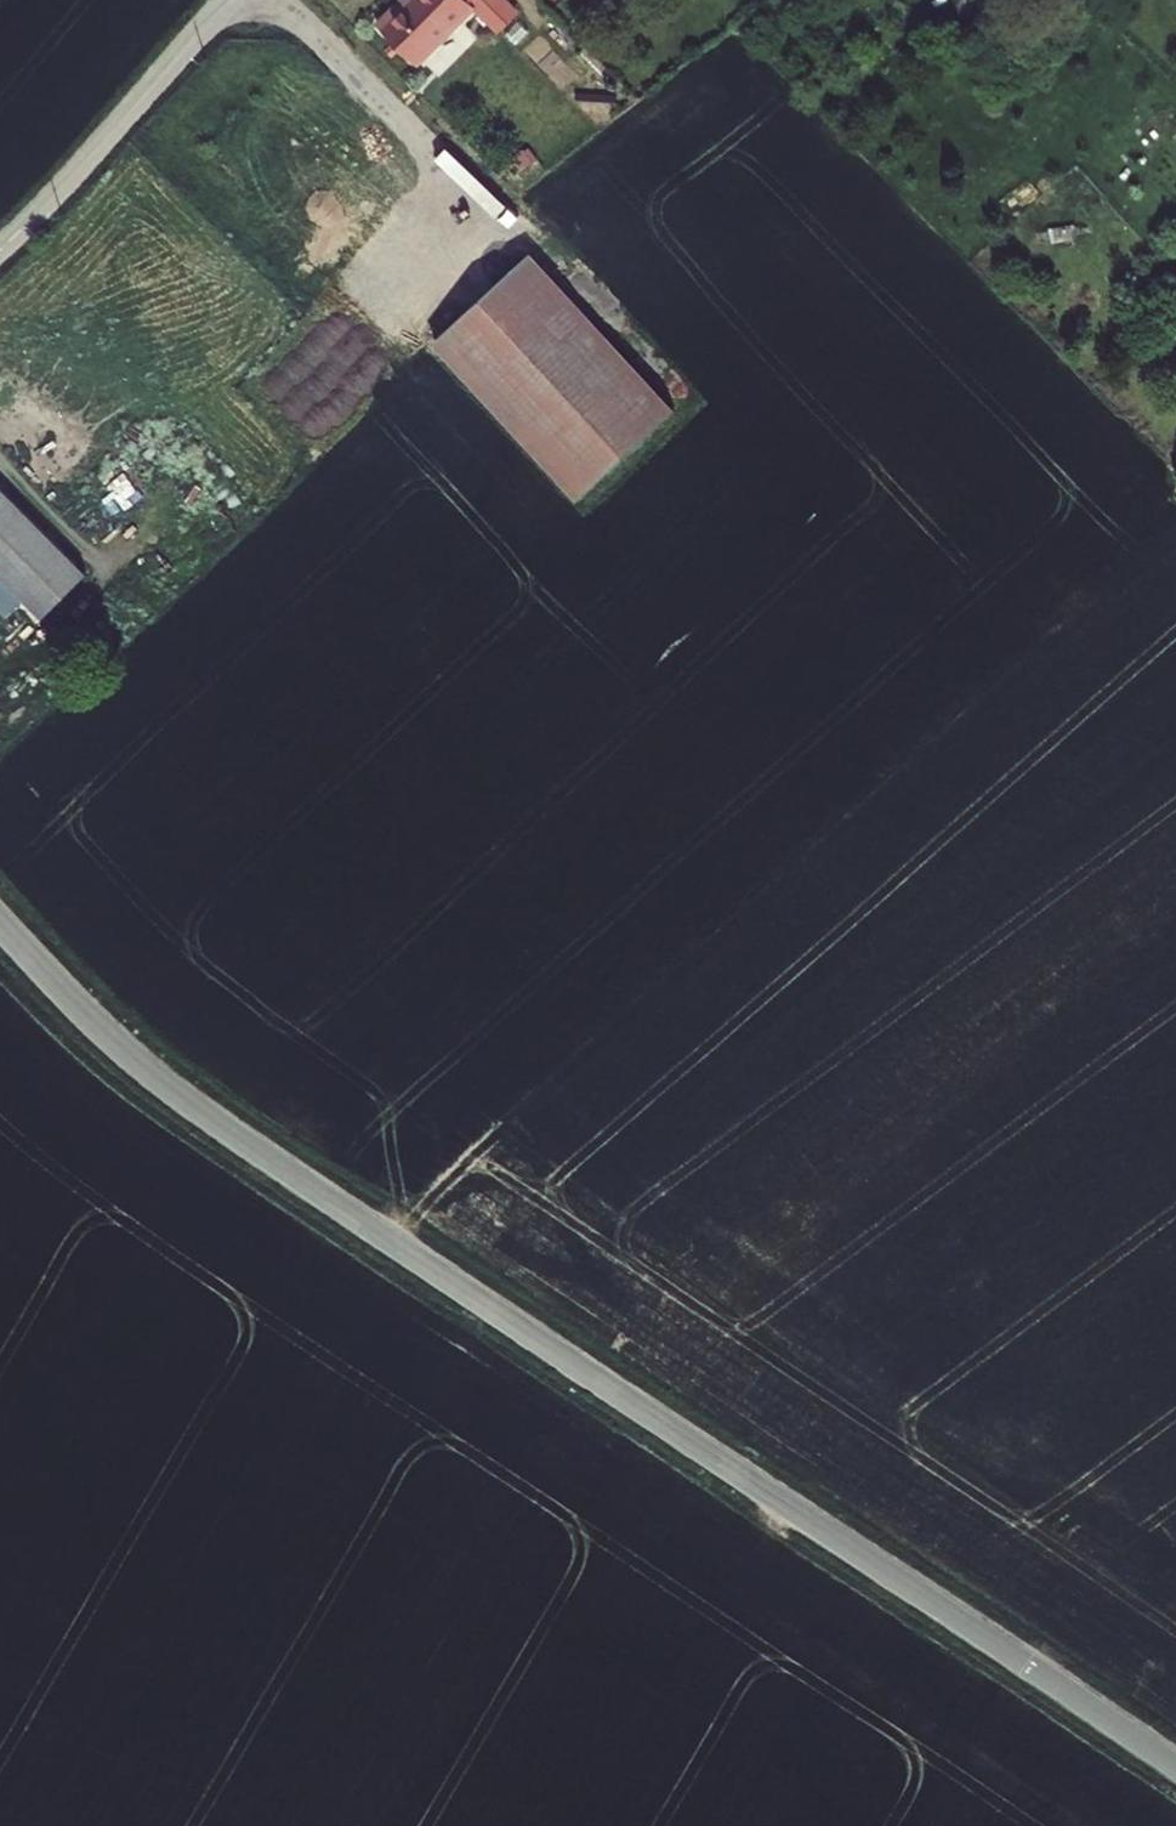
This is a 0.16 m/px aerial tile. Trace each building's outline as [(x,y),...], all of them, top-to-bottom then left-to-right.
[(420,69),(477,11),(473,7),(466,0),(416,0),(402,13),(398,9),(379,29),(420,69)] [(684,419),(538,261),(443,349),(588,507),(684,419)] [(2,490),(0,493),(0,574),(45,619),(89,574),(2,490)]
